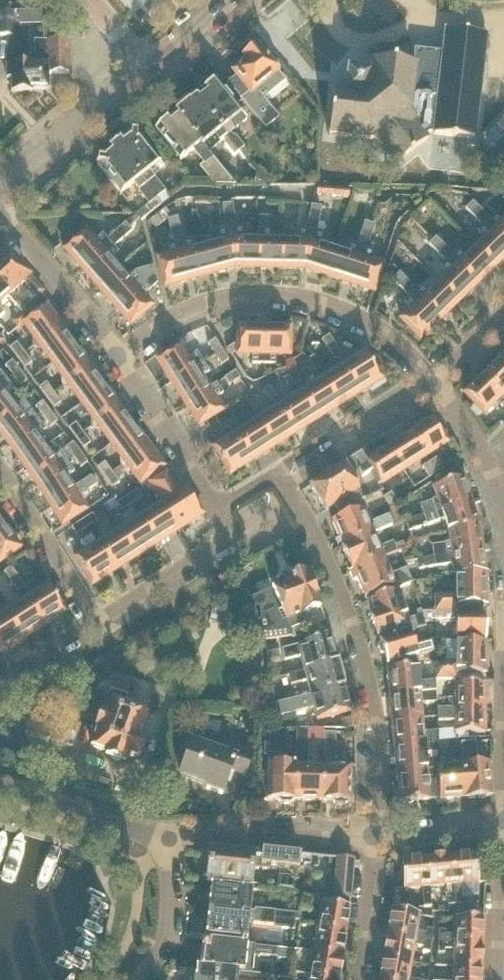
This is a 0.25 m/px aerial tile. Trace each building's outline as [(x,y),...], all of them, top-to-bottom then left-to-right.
[(15,37),(14,12),(0,13),(0,37),(15,37)] [(67,30),(66,20),(43,21),(43,31),(67,30)] [(396,165),(421,146),(461,151),(483,154),(497,33),(444,26),(441,54),(417,52),(415,69),(371,64),(370,75),(347,72),(345,95),(334,93),(329,138),(373,143),(375,141),(382,150),(383,149),(396,165)] [(67,30),(43,31),(44,41),(47,41),(67,40),(67,30)] [(68,51),(67,41),(67,40),(47,41),(48,52),(68,51)] [(11,80),(11,93),(31,92),(31,90),(48,90),(48,75),(48,63),(48,52),(47,41),(44,41),(44,42),(34,42),(35,56),(30,56),(30,64),(6,65),(7,80),(11,80)] [(241,101),(265,131),(279,119),(267,105),(271,101),(268,97),(285,83),(257,48),(255,50),(248,48),(246,57),(243,59),(246,63),(234,73),(250,93),(241,101)] [(48,63),(68,62),(68,51),(48,52),(48,63)] [(48,63),(48,75),(69,74),(68,62),(48,63)] [(231,134),(247,121),(215,82),(213,84),(213,82),(207,81),(203,85),(202,90),(203,92),(195,99),(240,154),(245,160),(250,156),(235,137),(234,138),(231,134)] [(178,112),(174,115),(207,154),(208,153),(224,140),(226,143),(225,145),(233,155),(232,157),(239,165),(245,160),(240,154),(195,99),(187,105),(184,102),(175,109),(178,112)] [(207,154),(174,115),(167,121),(166,120),(161,119),(156,122),(156,127),(158,129),(155,131),(180,162),(192,152),(203,165),(200,168),(215,186),(235,187),(208,153),(207,154)] [(160,164),(136,135),(137,134),(130,133),(130,134),(114,147),(157,199),(166,193),(150,173),(160,164)] [(98,166),(121,195),(133,185),(139,192),(138,192),(149,206),(157,199),(114,147),(98,160),(97,160),(97,166),(98,166)] [(253,187),(269,188),(269,185),(257,173),(253,187)] [(350,189),(317,187),(317,197),(349,199),(350,189)] [(503,242),(503,221),(502,223),(496,216),(491,221),(474,203),(470,207),(503,242)] [(205,247),(212,275),(233,269),(236,269),(232,240),(227,205),(222,206),(225,230),(219,231),(220,243),(205,247)] [(232,240),(236,269),(257,269),(258,241),(243,240),(242,228),(235,229),(232,205),(227,205),(232,240)] [(284,241),(283,270),(303,270),(307,271),(310,242),(316,208),(311,207),(307,231),(300,229),(298,241),(284,241)] [(494,269),(503,259),(503,242),(470,207),(467,210),(484,228),(479,232),(485,239),(475,249),(494,269)] [(310,242),(307,271),(329,278),(338,251),(321,245),(323,234),(317,233),(321,208),(316,208),(310,242)] [(150,221),(156,229),(171,218),(164,210),(150,221)] [(137,214),(127,223),(131,227),(141,218),(137,214)] [(258,218),(258,241),(257,269),(283,270),(284,241),(270,241),(270,231),(268,231),(268,218),(258,218)] [(172,220),(188,281),(212,275),(205,247),(193,250),(191,241),(183,242),(177,219),(172,220)] [(157,260),(164,288),(188,281),(172,220),(167,221),(174,245),(167,246),(170,256),(157,260)] [(338,251),(329,278),(352,285),(360,258),(359,257),(369,224),(365,223),(357,247),(351,245),(348,254),(338,251)] [(86,232),(65,251),(81,270),(128,228),(125,224),(107,240),(102,235),(95,242),(86,232)] [(360,258),(352,285),(374,293),(383,265),(371,261),(374,252),(367,249),(374,226),(369,224),(359,257),(360,258)] [(128,228),(81,270),(97,289),(119,270),(110,259),(118,253),(114,248),(132,232),(128,228)] [(433,242),(475,287),(494,269),(475,249),(465,258),(459,252),(454,256),(436,239),(433,242)] [(438,285),(457,305),(475,287),(433,242),(429,245),(446,264),(442,268),(448,275),(438,285)] [(43,294),(29,278),(28,279),(12,261),(12,259),(6,252),(0,257),(0,289),(7,297),(24,283),(37,298),(23,311),(24,312),(22,314),(28,320),(46,308),(46,307),(49,305),(40,296),(43,294)] [(391,261),(388,270),(395,277),(401,271),(391,261)] [(119,270),(97,289),(114,307),(154,272),(153,266),(135,272),(127,279),(119,270)] [(154,272),(114,307),(130,326),(152,307),(143,297),(158,283),(154,272)] [(395,278),(438,323),(457,305),(438,285),(428,294),(417,292),(400,274),(395,278)] [(401,321),(420,341),(438,323),(395,278),(393,281),(410,298),(405,303),(411,310),(401,321)] [(428,294),(438,285),(431,278),(428,294)] [(23,326),(37,345),(61,328),(46,308),(28,320),(23,324),(23,325),(23,326)] [(28,320),(22,314),(12,323),(18,330),(23,326),(23,325),(23,324),(28,320)] [(264,328),(238,327),(238,355),(252,356),(252,366),(263,366),(264,328)] [(61,328),(37,345),(52,365),(75,348),(61,328)] [(290,329),(264,328),(263,366),(275,366),(276,356),(290,357),(290,329)] [(322,342),(329,352),(336,347),(329,337),(322,342)] [(208,345),(215,356),(222,351),(216,341),(208,345)] [(11,349),(18,359),(25,355),(17,345),(11,349)] [(181,347),(157,362),(171,384),(203,363),(197,353),(189,359),(181,347)] [(336,347),(329,352),(335,362),(342,357),(336,347)] [(75,348),(52,365),(66,385),(90,368),(75,348)] [(222,351),(215,356),(221,366),(228,361),(222,351)] [(364,353),(343,367),(360,394),(381,380),(364,353)] [(25,355),(18,359),(25,369),(32,364),(25,355)] [(501,359),(482,377),(502,397),(503,395),(503,362),(501,359)] [(14,377),(20,372),(13,362),(7,367),(14,377)] [(286,364),(288,370),(289,376),(297,373),(294,362),(286,364)] [(203,363),(171,384),(185,405),(209,390),(201,379),(210,373),(203,363)] [(360,394),(343,367),(321,381),(338,407),(360,394)] [(90,368),(66,385),(81,405),(105,388),(90,368)] [(289,376),(288,370),(275,373),(277,382),(290,378),(289,376)] [(27,382),(20,372),(14,377),(21,387),(27,382)] [(229,386),(239,380),(235,373),(225,379),(229,386)] [(289,376),(290,378),(293,387),(300,385),(297,373),(289,376)] [(502,397),(482,377),(464,395),(483,415),(496,403),(502,397)] [(338,407),(321,381),(299,394),(316,421),(338,407)] [(0,388),(0,420),(17,408),(8,396),(14,391),(6,382),(0,388)] [(41,389),(48,399),(54,394),(47,385),(41,389)] [(209,390),(185,405),(199,427),(214,418),(220,428),(235,419),(228,409),(223,412),(215,400),(223,395),(217,385),(209,390)] [(105,388),(81,405),(96,425),(119,408),(105,388)] [(269,403),(277,398),(271,388),(263,392),(269,403)] [(54,394),(48,399),(55,409),(61,404),(54,394)] [(316,421),(299,394),(278,408),(295,435),(316,421)] [(496,403),(501,410),(503,408),(503,407),(503,399),(502,397),(496,403)] [(44,418),(51,413),(43,404),(37,408),(44,418)] [(0,420),(0,435),(7,445),(38,423),(31,412),(25,417),(17,408),(0,420)] [(119,408),(96,425),(110,445),(134,428),(119,408)] [(295,435),(278,408),(256,422),(273,449),(295,435)] [(58,423),(51,413),(44,418),(51,428),(58,423)] [(425,458),(447,444),(432,421),(410,434),(425,458)] [(256,422),(234,435),(251,462),(273,449),(256,422)] [(7,445),(13,453),(22,465),(46,447),(39,436),(45,432),(38,423),(7,445)] [(70,430),(77,439),(84,435),(77,425),(70,430)] [(134,428),(110,445),(116,453),(125,465),(149,448),(134,428)] [(403,472),(425,458),(410,434),(388,448),(403,472)] [(84,435),(77,439),(84,449),(91,445),(84,435)] [(251,462),(234,435),(212,449),(229,476),(251,462)] [(67,450),(74,460),(81,455),(74,445),(67,450)] [(22,465),(26,472),(36,485),(67,464),(61,454),(54,458),(46,447),(22,465)] [(161,470),(163,468),(149,448),(125,465),(140,485),(147,481),(161,470)] [(388,448),(366,462),(373,473),(381,486),(403,472),(388,448)] [(343,465),(343,466),(349,474),(352,472),(355,476),(359,474),(362,479),(373,473),(366,462),(361,454),(343,465)] [(81,455),(74,460),(81,469),(88,465),(81,455)] [(100,469),(106,465),(99,455),(91,460),(98,470),(100,469)] [(430,465),(436,475),(443,471),(436,460),(430,465)] [(67,464),(36,485),(39,491),(49,506),(75,488),(68,478),(74,474),(67,464)] [(100,469),(106,479),(113,475),(106,465),(100,469)] [(309,487),(326,512),(348,498),(353,507),(365,501),(359,492),(360,491),(349,474),(343,466),(343,465),(309,487)] [(429,479),(436,475),(430,465),(423,469),(429,479)] [(445,475),(448,484),(433,489),(437,501),(420,507),(424,517),(470,502),(467,492),(468,488),(464,484),(463,480),(458,468),(445,475)] [(186,489),(177,494),(161,470),(147,481),(161,504),(179,531),(203,516),(186,489)] [(113,475),(106,479),(114,489),(120,485),(113,475)] [(96,487),(91,478),(75,488),(49,506),(62,527),(88,510),(81,499),(87,495),(86,493),(96,487)] [(139,492),(128,499),(132,506),(143,499),(139,492)] [(391,509),(398,505),(392,495),(384,499),(391,509)] [(132,506),(128,499),(118,506),(122,513),(132,506)] [(357,513),(332,523),(342,548),(375,534),(394,526),(390,517),(373,524),(374,527),(371,529),(363,510),(367,509),(364,501),(365,501),(353,507),(357,513)] [(409,533),(427,527),(444,522),(447,533),(478,525),(477,524),(478,518),(475,515),(470,502),(424,517),(405,523),(409,533)] [(161,504),(140,518),(157,545),(179,531),(161,504)] [(389,511),(394,526),(402,523),(398,508),(389,511)] [(93,517),(82,524),(87,530),(92,527),(97,524),(93,517)] [(157,545),(140,518),(118,532),(135,559),(157,545)] [(87,530),(82,524),(73,530),(77,536),(87,530)] [(432,547),(432,549),(434,557),(482,550),(480,539),(482,534),(479,530),(478,526),(478,525),(447,533),(449,544),(445,546),(432,547)] [(92,527),(87,530),(92,539),(98,536),(92,527)] [(20,549),(5,528),(0,532),(0,564),(20,549)] [(135,559),(118,532),(96,546),(113,573),(135,559)] [(375,534),(342,548),(352,572),(385,559),(397,554),(406,550),(403,542),(394,546),(393,544),(383,548),(384,551),(382,552),(375,534)] [(86,552),(96,546),(93,540),(82,547),(86,552)] [(86,552),(75,559),(92,586),(113,573),(96,546),(86,552)] [(482,550),(434,557),(435,568),(452,566),(453,577),(456,576),(485,574),(485,569),(487,565),(483,561),(482,550)] [(434,568),(432,558),(417,561),(419,571),(434,568)] [(357,581),(365,599),(395,586),(397,591),(412,584),(406,570),(393,576),(385,559),(352,572),(350,575),(353,581),(357,581)] [(5,574),(12,584),(19,579),(12,569),(5,574)] [(305,615),(321,609),(306,573),(304,574),(301,573),(294,576),(293,578),(272,587),(288,627),(284,629),(277,611),(260,618),(263,642),(292,639),(291,632),(309,625),(305,615)] [(434,614),(458,614),(458,607),(486,607),(485,589),(488,583),(486,580),(485,574),(456,576),(456,597),(434,597),(434,614)] [(19,579),(12,584),(18,594),(25,590),(19,579)] [(25,599),(43,627),(65,613),(48,586),(25,599)] [(399,591),(366,603),(371,619),(377,637),(397,630),(399,636),(411,633),(425,629),(421,612),(416,614),(417,619),(409,621),(399,591)] [(21,641),(43,627),(25,599),(3,613),(21,641)] [(0,614),(0,655),(21,641),(3,613),(0,614)] [(456,642),(485,642),(486,617),(458,616),(458,614),(434,614),(422,614),(425,623),(435,623),(435,622),(450,622),(450,625),(457,625),(456,642)] [(411,633),(399,636),(380,642),(381,645),(378,645),(381,656),(384,655),(387,666),(419,658),(418,657),(433,653),(431,644),(415,648),(411,633)] [(338,663),(337,663),(331,638),(281,651),(284,662),(300,658),(303,672),(339,664),(338,663)] [(485,657),(488,653),(486,650),(485,643),(456,643),(455,666),(435,665),(436,681),(457,681),(457,675),(485,675),(485,657)] [(277,646),(264,649),(267,661),(280,658),(277,646)] [(344,688),(345,688),(339,664),(303,672),(303,673),(288,677),(291,687),(306,683),(310,697),(344,688)] [(390,685),(391,697),(436,694),(435,682),(420,683),(419,669),(388,671),(389,675),(387,681),(390,685)] [(126,763),(128,757),(137,760),(141,758),(144,746),(143,743),(140,742),(148,717),(135,713),(138,706),(128,702),(133,689),(114,682),(90,747),(106,753),(106,755),(126,763)] [(438,700),(438,710),(485,711),(485,700),(487,697),(487,693),(485,691),(485,686),(455,686),(455,700),(438,700)] [(316,722),(350,713),(344,688),(310,697),(262,709),(266,722),(313,710),(316,722)] [(265,706),(276,704),(273,690),(262,693),(265,706)] [(393,718),(393,723),(423,720),(422,705),(437,703),(436,694),(391,697),(392,709),(390,713),(393,718)] [(438,710),(438,719),(438,723),(454,723),(454,736),(484,735),(485,730),(487,728),(487,723),(485,721),(485,711),(438,710)] [(350,720),(341,722),(343,730),(353,729),(350,720)] [(438,733),(424,734),(423,720),(393,723),(393,727),(391,731),(394,735),(395,748),(438,744),(438,735),(438,733)] [(295,802),(322,803),(323,766),(307,766),(308,730),(297,730),(296,766),(295,802)] [(348,803),(350,803),(351,767),(336,766),(336,735),(324,734),(323,766),(322,803),(333,803),(337,807),(345,807),(348,803)] [(397,768),(397,773),(427,770),(426,754),(439,753),(438,744),(395,748),(396,760),(394,764),(397,768)] [(488,798),(492,798),(489,764),(476,765),(475,744),(461,745),(461,750),(466,800),(476,799),(483,801),(488,798)] [(225,757),(191,745),(179,780),(224,795),(231,772),(245,777),(253,753),(229,745),(225,757)] [(295,802),(296,766),(281,765),(278,757),(279,745),(265,745),(264,757),(268,757),(268,774),(259,774),(259,801),(279,802),(282,806),(290,806),(293,802),(295,802)] [(465,798),(465,800),(466,800),(461,750),(451,750),(452,763),(456,763),(456,766),(437,767),(438,782),(440,800),(443,800),(450,802),(455,800),(465,798)] [(438,782),(428,782),(427,770),(397,773),(398,777),(396,781),(399,785),(399,804),(404,804),(410,805),(414,803),(440,800),(438,782)] [(311,857),(300,856),(258,851),(257,859),(209,855),(209,868),(205,867),(204,879),(207,879),(207,883),(252,888),(254,872),(269,873),(270,868),(299,871),(300,870),(303,871),(304,866),(310,867),(311,857)] [(461,886),(478,885),(475,856),(451,858),(455,906),(462,905),(461,886)] [(446,888),(448,906),(455,906),(451,858),(427,860),(430,889),(446,888)] [(333,900),(350,901),(354,861),(337,859),(333,900)] [(402,862),(405,891),(422,890),(424,908),(432,908),(430,889),(427,860),(402,862)] [(257,910),(254,909),(254,913),(250,913),(250,907),(252,892),(210,888),(209,908),(211,908),(210,914),(295,922),(298,923),(298,915),(272,912),(257,910)] [(346,934),(349,910),(322,905),(317,929),(346,934)] [(420,917),(391,912),(387,936),(430,942),(432,932),(425,930),(425,934),(417,933),(420,917)] [(205,939),(247,943),(249,922),(253,923),(253,925),(274,927),(273,930),(294,932),(295,922),(210,914),(210,922),(208,922),(205,939)] [(483,945),(484,921),(455,919),(454,936),(445,935),(445,931),(438,931),(437,943),(483,945)] [(342,957),(346,934),(317,929),(312,953),(342,957)] [(430,942),(387,936),(383,960),(412,964),(415,947),(423,948),(422,954),(428,955),(430,942)] [(296,959),(296,952),(203,943),(203,953),(202,953),(197,958),(197,965),(201,968),(202,968),(202,970),(244,974),(243,975),(252,976),(253,958),(259,959),(259,956),(278,958),(278,957),(296,959)] [(437,954),(443,955),(444,950),(453,951),(453,968),(482,969),(483,945),(437,943),(437,954)] [(310,968),(308,976),(328,979),(339,979),(343,957),(342,957),(312,953),(310,968)] [(409,979),(412,964),(383,960),(380,979),(409,979)] [(453,968),(452,979),(481,979),(482,969),(453,968)] [(260,978),(196,971),(195,979),(262,979),(262,978),(260,978)]
